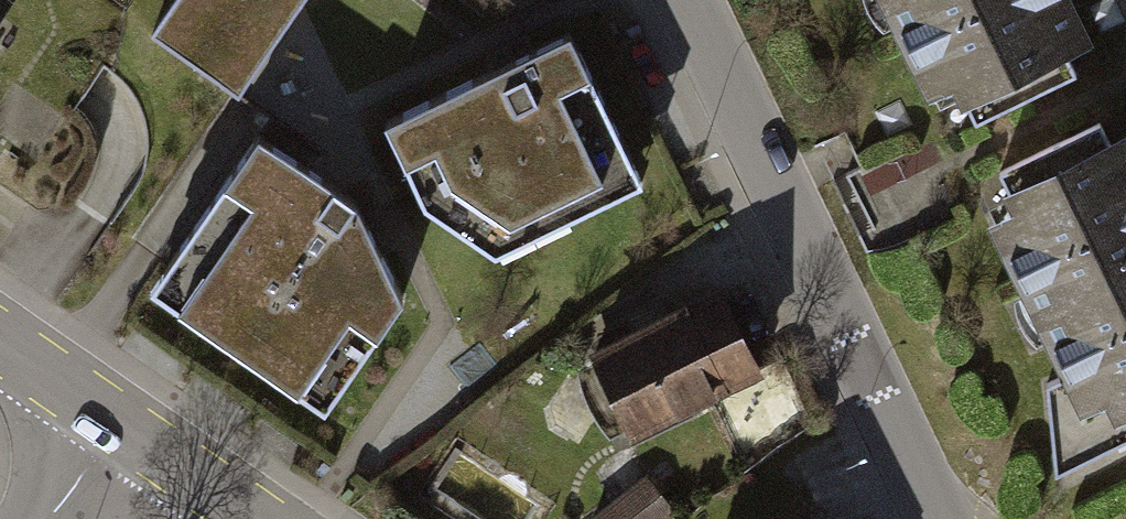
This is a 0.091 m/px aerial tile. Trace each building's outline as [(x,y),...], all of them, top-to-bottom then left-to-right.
[(149,49),(239,103),(311,0),(183,0),(149,49)] [(937,119),(1086,49),(1063,0),(881,0),(937,119)] [(565,47),(382,136),(424,219),(493,263),(641,195),(565,47)] [(984,195),(1091,430),(1125,414),(1125,131),(984,195)] [(355,215),(254,146),(146,302),(316,422),(396,313),(355,215)] [(735,282),(606,351),(652,437),(781,368),(735,282)] [(601,518),(667,518),(682,509),(652,467),(594,508),(601,518)]
